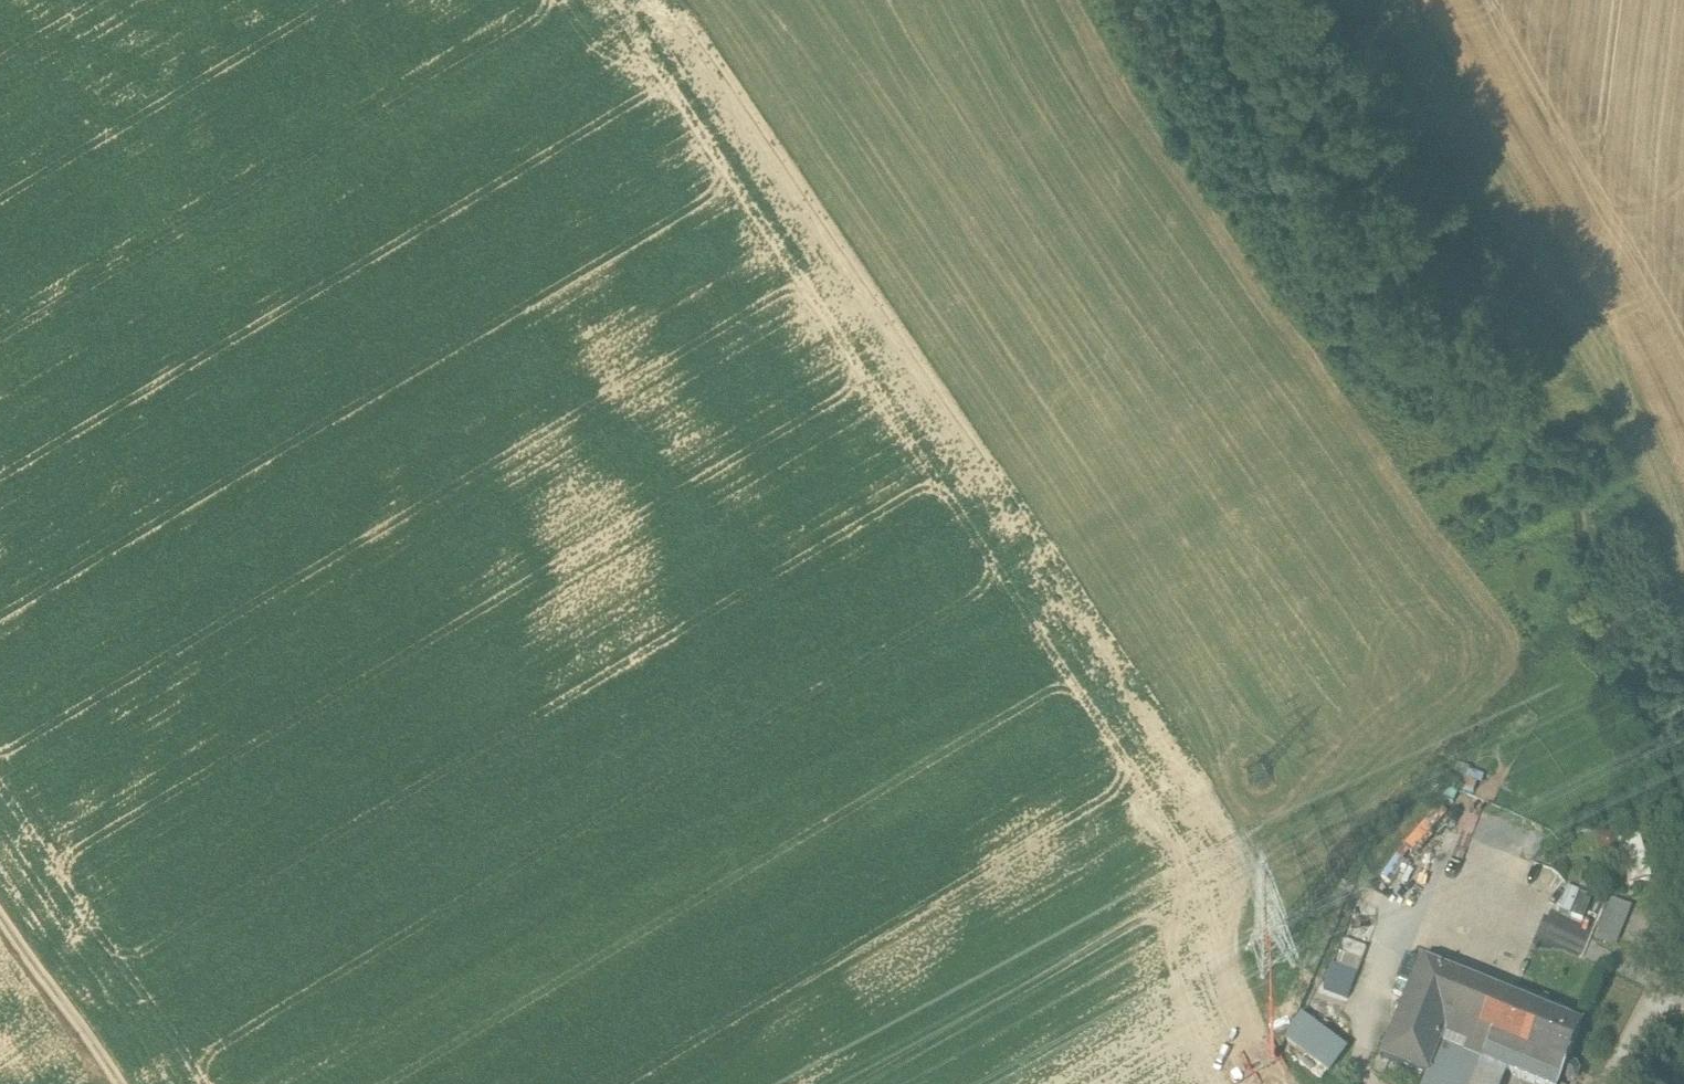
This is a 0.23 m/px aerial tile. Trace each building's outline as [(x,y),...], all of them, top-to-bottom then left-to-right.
[(1637,827),(1616,833),(1620,850),(1631,886),(1652,880),(1637,827)] [(1620,850),(1616,833),(1598,838),(1603,855),(1620,850)] [(1568,886),(1558,910),(1597,925),(1607,901),(1568,886)] [(1414,988),(1424,964),(1409,958),(1399,982),(1414,988)] [(1505,1069),(1542,1083),(1561,1083),(1584,1027),(1424,962),(1424,964),(1414,988),(1385,1057),(1430,1074),(1443,1044),(1485,1061),(1505,1069)] [(1322,989),(1316,997),(1337,1013),(1343,1004),(1322,989)] [(1302,1018),(1285,1040),(1328,1072),(1344,1052),(1324,1035),(1302,1018)] [(1324,1035),(1344,1052),(1353,1041),(1332,1025),(1324,1035)] [(1485,1061),(1443,1044),(1430,1074),(1426,1083),(1475,1083),(1485,1061)] [(1505,1069),(1485,1061),(1475,1083),(1499,1083),(1505,1069)]
